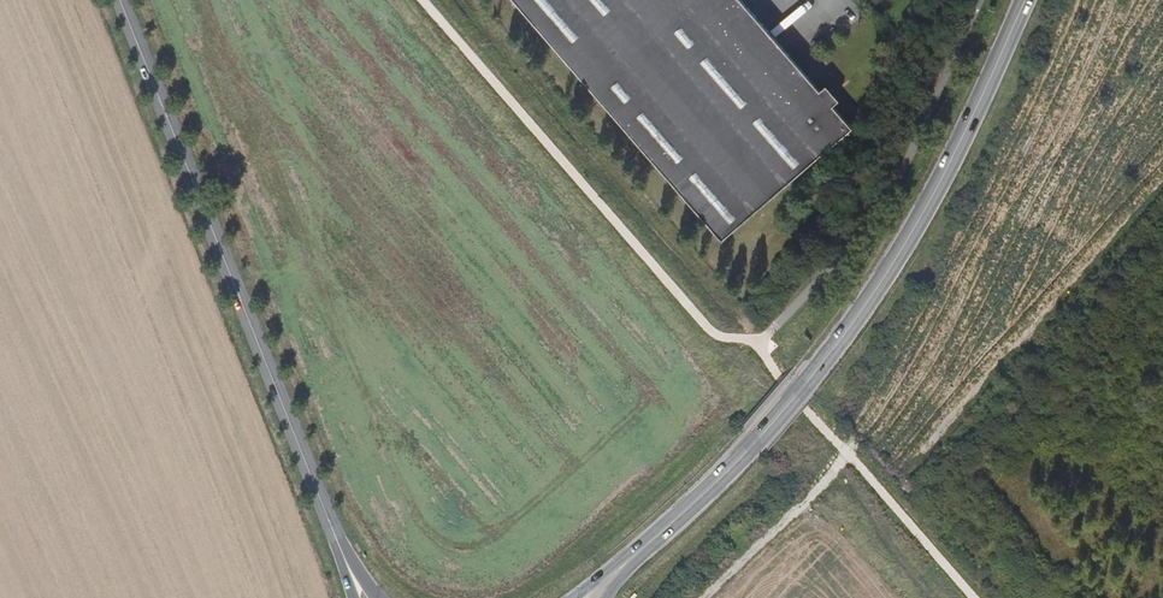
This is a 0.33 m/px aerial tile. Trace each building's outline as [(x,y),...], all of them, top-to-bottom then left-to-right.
[(524,10),(646,151),(722,240),(852,127),(834,105),(838,101),(825,86),(821,89),(743,0),(515,0),(524,10)]
